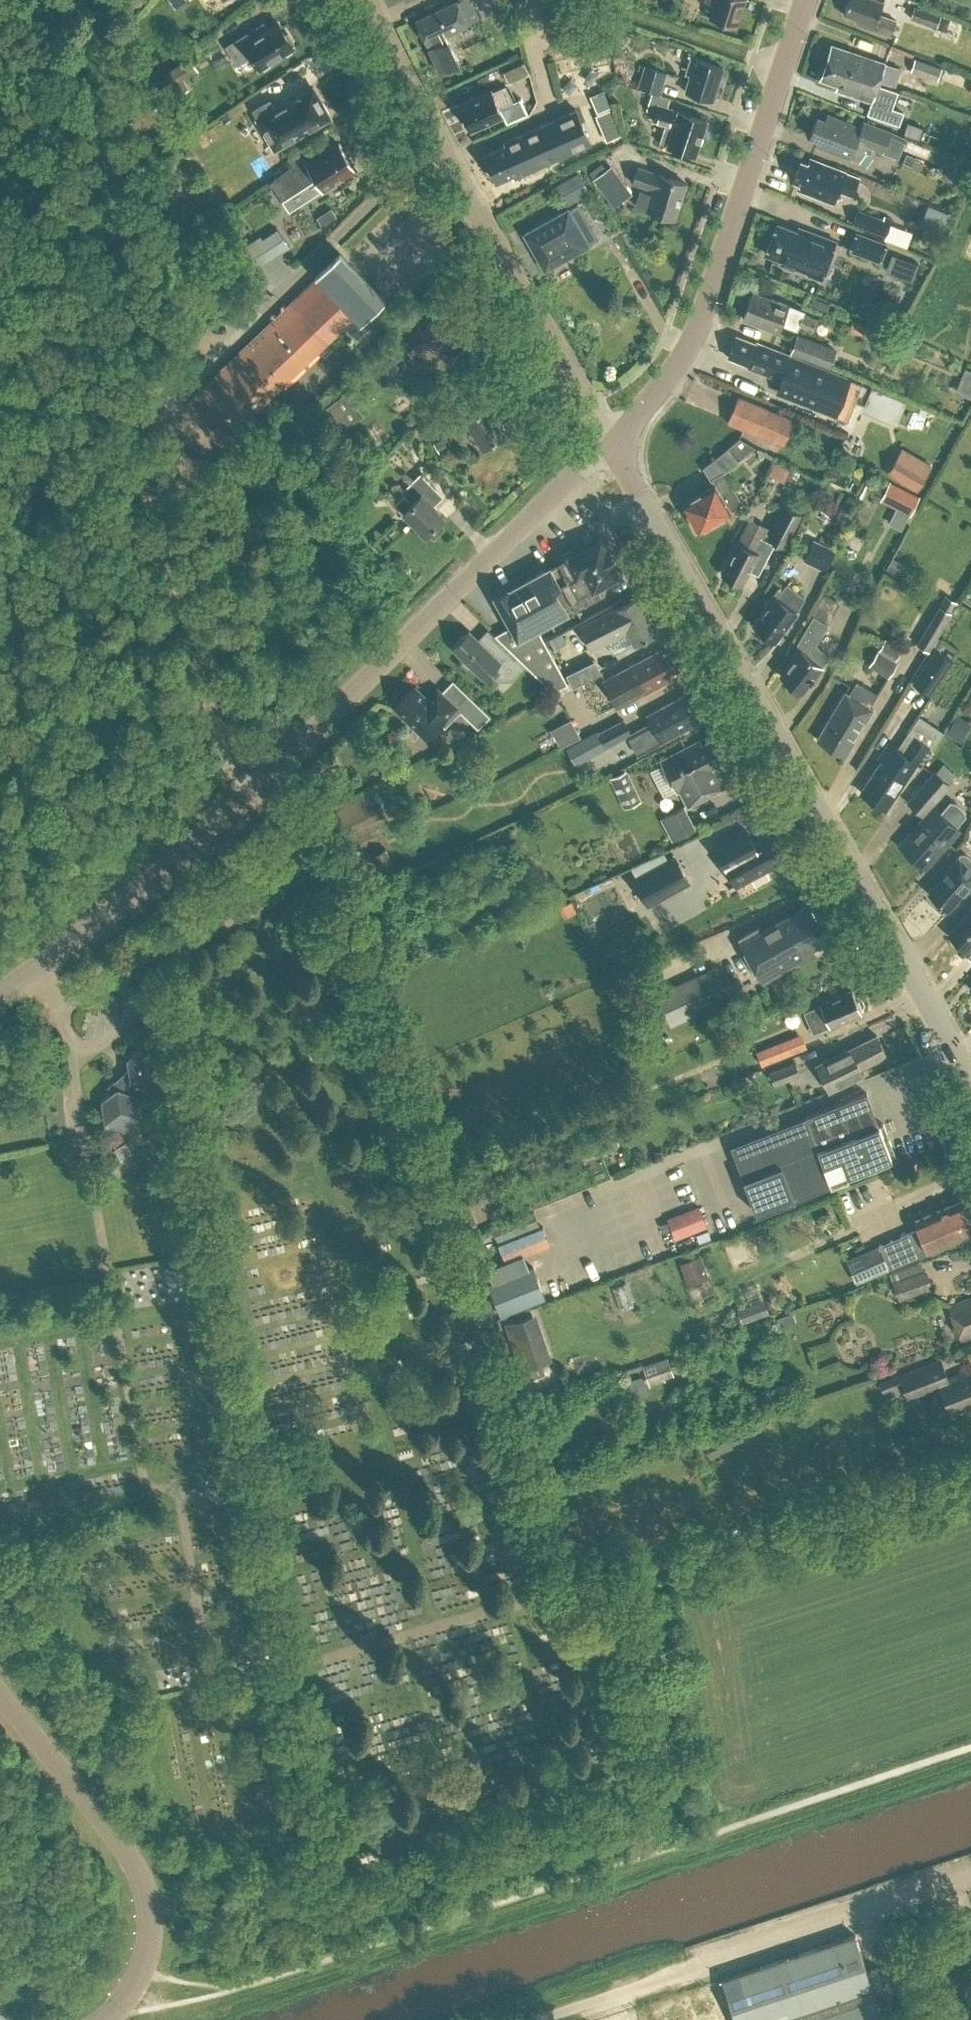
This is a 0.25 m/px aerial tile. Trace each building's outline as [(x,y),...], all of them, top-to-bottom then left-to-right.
[(427,41),(441,72),(460,63),(447,34),(479,19),(470,0),(457,0),(416,19),(427,41)] [(736,24),(743,0),(705,0),(714,3),(710,16),(736,24)] [(858,23),(892,35),(897,21),(881,15),(885,2),(879,0),(849,0),(844,14),(859,19),(858,23)] [(909,17),(936,27),(941,13),(913,3),(909,17)] [(241,66),(254,58),(260,68),(294,47),(278,21),(245,42),(242,36),(228,45),(241,66)] [(834,44),(829,60),(862,72),(860,76),(879,83),(880,80),(893,85),(899,66),(886,61),(834,44)] [(937,78),(942,64),(914,55),(909,68),(937,78)] [(691,56),(687,68),(691,69),(685,89),(712,97),(722,65),(691,56)] [(522,57),(502,66),(509,82),(529,73),(522,57)] [(184,80),(200,72),(193,59),(165,74),(179,99),(191,93),(184,80)] [(829,60),(823,79),(839,84),(838,89),(874,101),(870,113),(901,123),(905,111),(893,107),(899,89),(879,83),(860,76),(862,72),(829,60)] [(642,62),(635,83),(657,91),(664,69),(642,62)] [(680,91),(684,77),(671,73),(666,86),(680,91)] [(490,90),(459,104),(470,129),(502,115),(503,115),(506,123),(528,113),(521,96),(513,100),(505,84),(492,90),(491,89),(490,90)] [(275,109),(270,99),(253,108),(275,147),(283,142),(285,144),(296,138),(295,135),(329,116),(328,114),(330,112),(323,101),(321,102),(313,87),(275,109)] [(589,93),(596,109),(609,103),(603,87),(589,93)] [(652,91),(646,109),(655,112),(653,119),(665,122),(659,141),(695,152),(706,119),(678,111),(679,109),(667,105),(670,97),(652,91)] [(594,112),(605,138),(620,132),(609,106),(594,112)] [(591,142),(576,108),(503,141),(505,144),(483,154),(495,181),(511,173),(513,177),(591,142)] [(816,144),(851,158),(851,157),(859,160),(868,153),(872,154),(874,150),(885,154),(893,132),(864,121),(861,128),(828,115),(826,120),(818,117),(811,136),(818,138),(816,144)] [(350,155),(347,154),(339,141),(308,161),(303,154),(270,179),(282,198),(317,176),(323,187),(326,185),(329,186),(336,182),(336,178),(355,167),(353,164),(354,161),(350,155)] [(905,150),(902,159),(911,163),(915,154),(905,150)] [(859,178),(811,160),(809,164),(801,161),(794,179),(803,182),(801,188),(834,201),(838,191),(852,196),(859,178)] [(687,181),(637,166),(633,182),(653,188),(652,193),(641,189),(636,205),(647,208),(647,209),(675,218),(687,181)] [(625,186),(610,167),(594,179),(609,198),(625,186)] [(564,204),(581,195),(580,193),(589,189),(582,176),(557,189),(564,204)] [(588,242),(597,237),(579,205),(569,210),(568,208),(523,232),(544,269),(589,245),(588,242)] [(858,209),(852,224),(886,236),(891,222),(858,209)] [(777,220),(766,250),(783,256),(782,260),(796,266),(797,264),(808,268),(807,270),(822,276),(837,237),(807,226),(806,230),(777,220)] [(893,223),(888,240),(911,247),(916,229),(893,223)] [(268,234),(280,251),(289,244),(278,227),(268,234)] [(853,230),(847,246),(880,258),(886,242),(853,230)] [(314,274),(318,277),(185,403),(220,440),(331,335),(352,315),(358,323),(385,297),(340,250),(322,267),(314,274)] [(803,312),(804,310),(788,303),(753,290),(752,294),(750,294),(748,300),(749,302),(743,318),(778,331),(781,322),(784,324),(784,323),(796,328),(798,324),(811,329),(816,317),(803,312)] [(810,304),(826,311),(829,302),(813,296),(810,304)] [(418,322),(421,327),(389,347),(397,360),(411,351),(413,355),(431,343),(433,346),(448,337),(446,333),(464,322),(453,306),(440,314),(438,310),(418,322)] [(783,380),(778,393),(830,413),(844,377),(792,357),(793,355),(757,341),(756,344),(736,336),(728,356),(748,364),(747,366),(783,380)] [(835,350),(805,339),(799,354),(829,365),(835,350)] [(474,366),(463,348),(451,355),(462,373),(474,366)] [(898,420),(906,400),(871,386),(863,405),(898,420)] [(324,404),(341,428),(364,411),(346,388),(324,404)] [(738,395),(727,421),(783,444),(793,418),(738,395)] [(474,411),(467,400),(447,412),(457,429),(470,421),(483,445),(506,432),(489,403),(474,411)] [(439,429),(431,416),(419,424),(427,437),(439,429)] [(432,441),(440,452),(451,444),(444,433),(432,441)] [(741,504),(732,487),(733,487),(724,472),(730,469),(728,467),(737,460),(740,452),(751,443),(740,436),(727,447),(703,466),(714,483),(682,502),(689,513),(688,517),(692,525),(696,526),(698,528),(716,518),(720,519),(725,516),(726,513),(729,511),(741,504)] [(889,471),(917,488),(931,465),(902,448),(889,471)] [(787,481),(795,469),(780,459),(772,471),(787,481)] [(395,502),(402,510),(425,533),(444,514),(426,496),(436,486),(421,471),(402,490),(404,493),(395,502)] [(879,498),(909,513),(919,494),(888,479),(879,498)] [(773,539),(785,546),(801,516),(785,507),(773,530),(776,532),(773,539)] [(746,526),(743,532),(722,572),(730,576),(732,581),(735,583),(739,582),(742,583),(750,569),(758,573),(774,544),(762,538),(763,535),(746,526)] [(534,620),(571,599),(575,606),(602,592),(598,585),(621,572),(618,567),(620,566),(607,540),(604,542),(601,537),(576,551),(574,548),(570,551),(569,548),(560,553),(561,554),(558,556),(560,560),(509,588),(509,587),(497,594),(513,624),(496,634),(554,690),(568,682),(534,620)] [(815,538),(805,559),(827,570),(837,549),(815,538)] [(912,568),(894,557),(887,568),(905,579),(912,568)] [(753,622),(775,639),(797,610),(806,595),(788,582),(778,595),(774,592),(765,602),(768,604),(753,622)] [(914,644),(926,651),(955,600),(943,593),(914,644)] [(637,596),(621,603),(579,625),(591,646),(627,627),(635,642),(656,632),(637,596)] [(796,644),(798,647),(790,657),(793,659),(781,674),(801,691),(823,664),(822,663),(829,654),(816,643),(827,622),(813,614),(796,644)] [(516,676),(527,665),(488,628),(479,638),(470,629),(453,647),(484,677),(490,671),(498,679),(508,668),(516,676)] [(911,680),(930,692),(952,657),(933,645),(911,680)] [(679,666),(669,649),(664,652),(662,647),(605,678),(618,703),(637,692),(638,694),(676,674),(673,669),(679,666)] [(897,659),(877,647),(867,663),(887,675),(897,659)] [(428,696),(415,685),(395,706),(427,737),(456,706),(478,727),(490,714),(453,679),(442,690),(437,686),(428,696)] [(851,692),(846,690),(819,737),(847,753),(874,706),(871,704),(878,691),(858,679),(851,692)] [(649,714),(652,721),(635,731),(645,750),(701,720),(698,715),(703,712),(694,695),(689,698),(687,694),(649,714)] [(945,732),(959,740),(970,721),(956,712),(945,732)] [(575,718),(553,729),(562,747),(584,736),(575,718)] [(598,731),(606,745),(631,732),(623,718),(598,731)] [(861,790),(888,807),(918,759),(923,762),(935,744),(915,731),(906,746),(888,734),(876,753),(882,757),(861,790)] [(676,791),(679,789),(688,805),(725,785),(716,769),(730,762),(716,736),(710,739),(708,735),(660,760),(676,791)] [(626,766),(608,775),(623,806),(641,797),(626,766)] [(908,800),(924,814),(952,783),(935,769),(908,800)] [(333,811),(344,833),(384,812),(372,791),(333,811)] [(950,799),(941,810),(934,804),(900,843),(925,864),(959,826),(956,822),(965,812),(963,807),(956,800),(950,799)] [(659,815),(672,838),(696,825),(683,802),(659,815)] [(748,874),(752,883),(767,875),(763,866),(780,857),(767,833),(752,842),(744,827),(713,844),(733,882),(748,874)] [(959,858),(930,891),(948,906),(967,885),(970,888),(970,866),(970,855),(967,851),(962,851),(957,856),(959,858)] [(635,878),(647,902),(688,879),(675,856),(635,878)] [(350,912),(349,912),(345,899),(338,901),(342,915),(350,912)] [(576,901),(563,905),(567,916),(580,912),(576,901)] [(827,938),(811,911),(807,903),(762,929),(759,924),(738,937),(761,978),(780,967),(780,968),(796,959),(798,962),(814,953),(812,950),(813,950),(811,947),(827,938)] [(948,933),(967,950),(970,945),(970,907),(948,933)] [(655,990),(670,1022),(731,994),(716,962),(655,990)] [(855,998),(851,988),(803,1009),(813,1032),(834,1022),(842,1022),(846,1017),(861,1011),(860,1009),(862,1006),(859,999),(855,998)] [(754,1048),(761,1063),(786,1053),(808,1044),(802,1030),(754,1048)] [(816,1062),(828,1088),(863,1072),(860,1065),(886,1052),(876,1033),(816,1062)] [(163,1049),(142,1042),(126,1056),(127,1066),(107,1083),(108,1090),(100,1097),(104,1119),(124,1126),(141,1112),(139,1102),(159,1084),(158,1078),(166,1071),(163,1049)] [(767,1068),(774,1083),(800,1072),(794,1057),(767,1068)] [(730,1142),(756,1210),(896,1156),(888,1136),(884,1138),(866,1090),(730,1142)] [(115,1146),(121,1156),(131,1150),(125,1140),(115,1146)] [(486,1214),(480,1195),(462,1202),(468,1221),(486,1214)] [(928,1249),(970,1230),(970,1209),(966,1197),(915,1219),(918,1227),(878,1244),(888,1267),(929,1249),(928,1249)] [(666,1217),(674,1238),(706,1225),(705,1223),(706,1222),(699,1204),(667,1215),(668,1216),(666,1217)] [(501,1244),(508,1262),(554,1244),(546,1225),(501,1244)] [(888,1267),(878,1244),(846,1258),(855,1281),(888,1267)] [(678,1262),(687,1285),(707,1278),(699,1254),(678,1262)] [(579,1259),(569,1263),(577,1283),(587,1279),(579,1259)] [(888,1270),(898,1297),(932,1285),(925,1266),(923,1266),(920,1259),(888,1270)] [(534,1263),(489,1281),(501,1312),(546,1294),(534,1263)] [(661,1299),(657,1283),(647,1286),(645,1277),(616,1285),(622,1309),(661,1299)] [(770,1311),(764,1295),(738,1304),(744,1320),(770,1311)] [(961,1338),(970,1334),(970,1296),(948,1304),(961,1338)] [(777,1317),(780,1326),(796,1320),(793,1311),(777,1317)] [(643,1365),(650,1386),(666,1380),(665,1377),(674,1374),(668,1356),(643,1365)] [(942,1415),(950,1412),(951,1413),(970,1405),(970,1366),(947,1375),(940,1357),(898,1374),(907,1396),(939,1384),(941,1389),(933,1392),(931,1399),(936,1412),(942,1415)] [(738,1425),(727,1430),(731,1442),(743,1437),(738,1425)] [(720,1975),(720,1976),(735,2019),(883,2019),(872,1986),(881,1983),(874,1961),(865,1964),(853,1930),(720,1975)]
